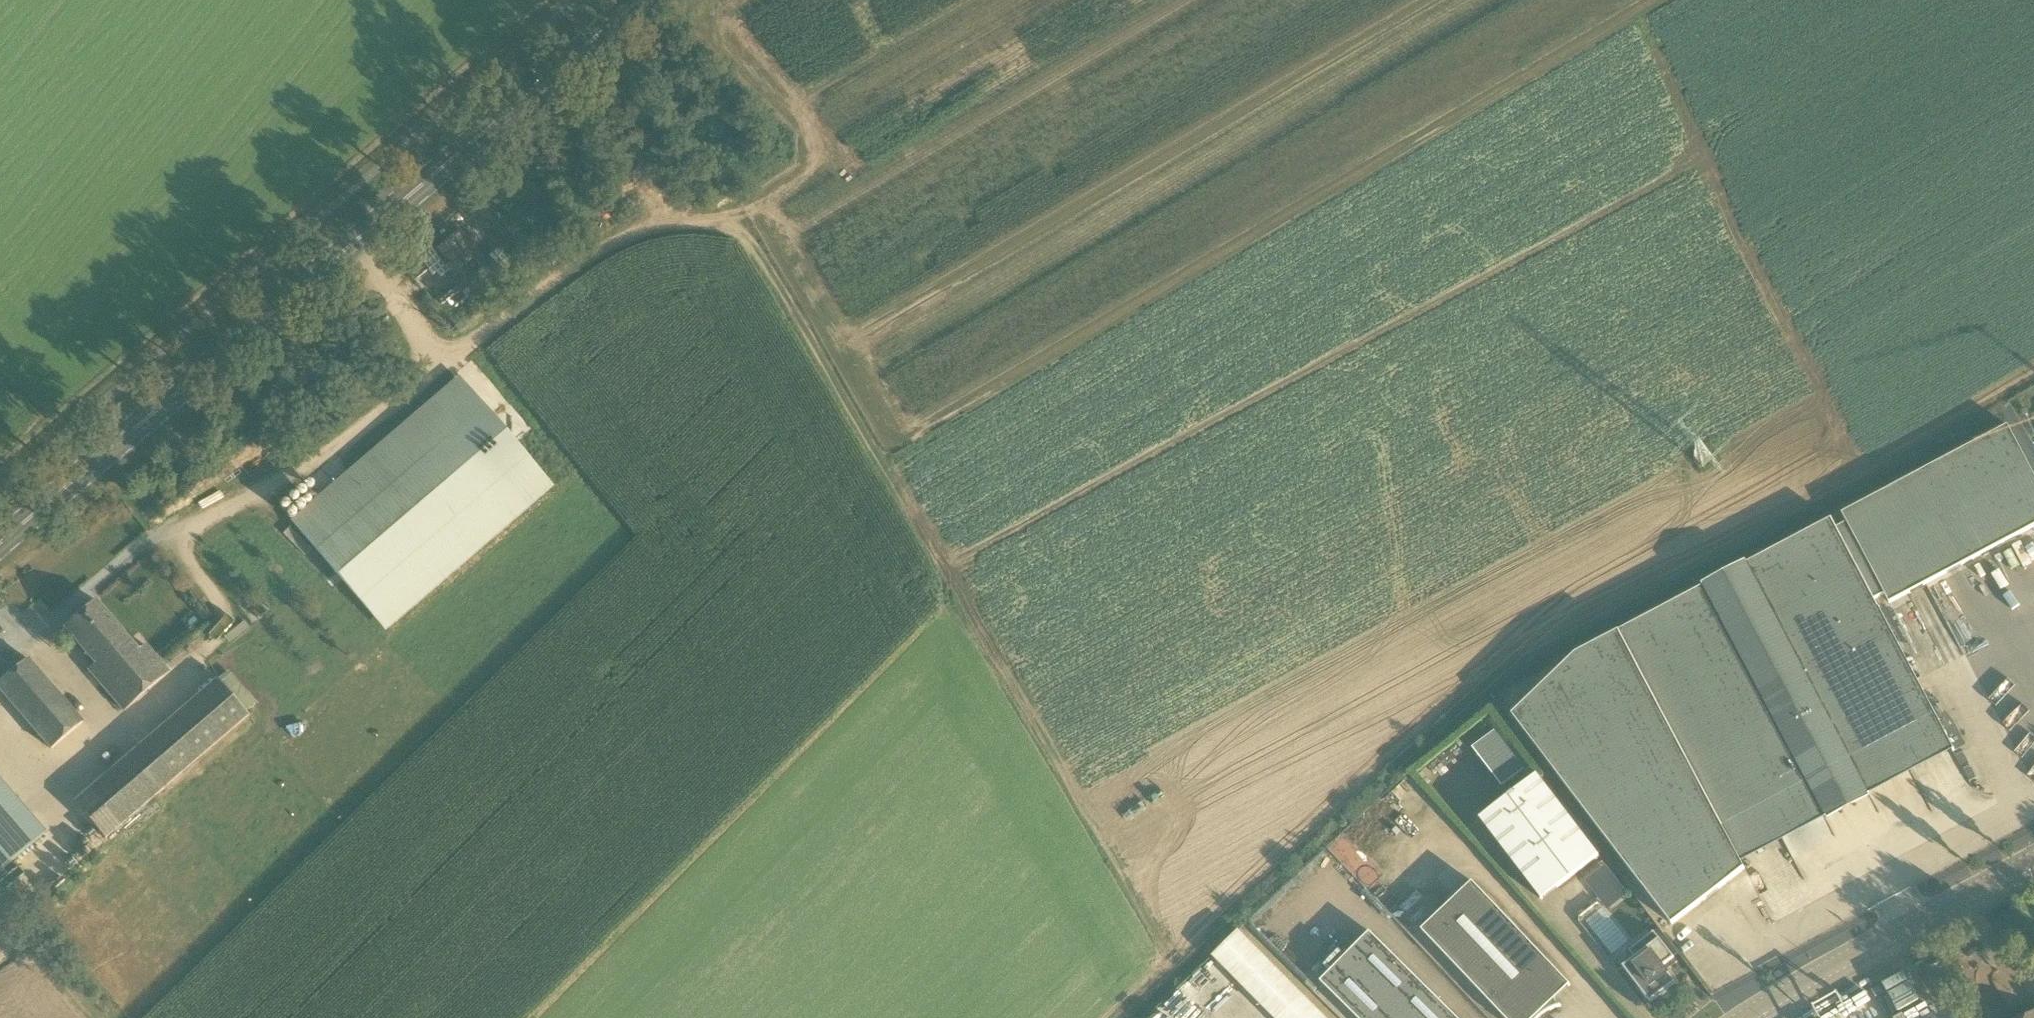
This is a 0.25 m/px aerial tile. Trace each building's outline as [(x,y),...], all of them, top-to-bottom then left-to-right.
[(382,634),(556,488),(456,378),(289,523),(382,634)] [(1841,525),(1881,594),(1883,593),(1889,604),(2033,525),(2033,480),(2005,426),(1842,515),(1846,522),(1841,525)] [(1881,594),(1841,525),(1835,528),(1830,520),(1746,565),(1744,562),(1701,585),(1703,588),(1618,634),(1616,631),(1574,654),(1511,715),(1672,924),(1745,869),(1723,827),(1935,715),(1872,599),(1881,594)] [(146,645),(139,652),(96,602),(65,628),(96,665),(89,671),(124,711),(169,672),(146,645)] [(25,718),(51,750),(83,722),(29,659),(0,684),(0,689),(25,718)] [(216,680),(72,802),(105,839),(247,717),(216,680)] [(1490,724),(1471,737),(1477,745),(1495,732),(1490,724)] [(1525,769),(1515,757),(1494,773),(1503,785),(1525,769)] [(1537,775),(1480,818),(1542,899),(1599,856),(1537,775)] [(45,833),(0,780),(0,871),(45,833)] [(1620,886),(1612,876),(1593,890),(1601,900),(1620,886)] [(1561,1006),(1557,1006),(1555,1000),(1535,977),(1550,964),(1472,883),(1423,930),(1505,1017),(1540,1017),(1544,1014),(1550,1011),(1555,1008),(1561,1006)] [(1667,964),(1675,958),(1654,931),(1629,950),(1635,958),(1623,967),(1650,1003),(1676,983),(1666,970),(1667,964)] [(1368,932),(1319,981),(1357,1017),(1455,1017),(1368,932)] [(1241,934),(1215,960),(1274,1017),(1325,1017),(1241,934)]
